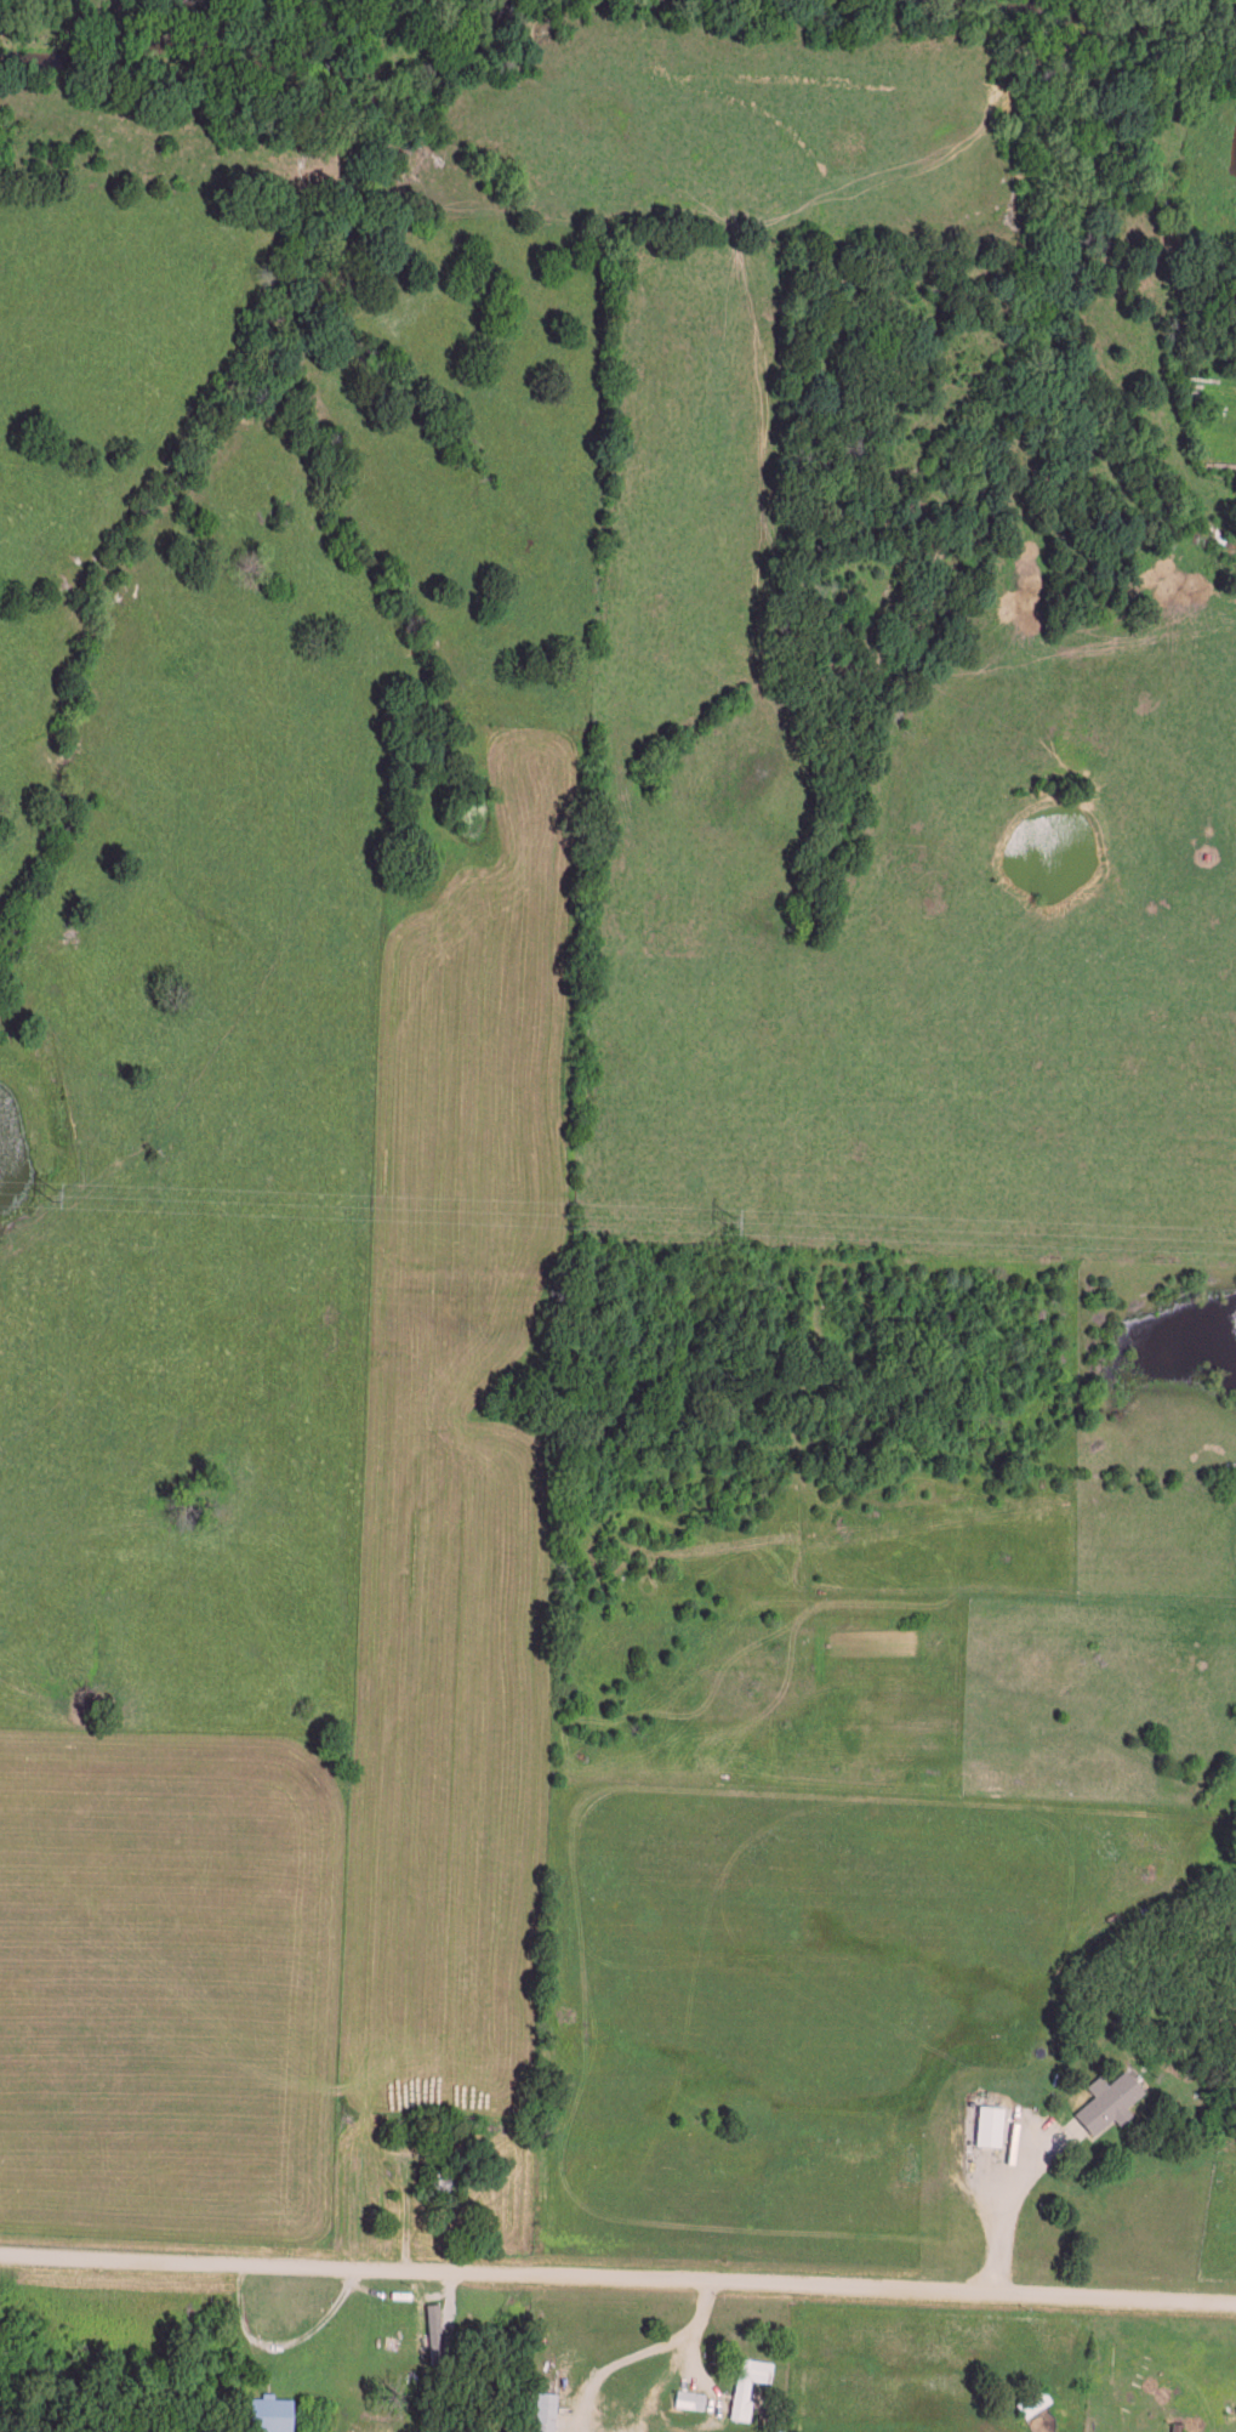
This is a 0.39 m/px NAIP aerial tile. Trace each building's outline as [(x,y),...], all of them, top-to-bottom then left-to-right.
[(1096,2093),(1075,2110),(1094,2133),(1115,2115),(1121,2122),(1133,2111),(1127,2105),(1146,2089),(1127,2067),(1109,2082),(1101,2072),(1088,2083),(1096,2093)] [(1004,2103),(979,2102),(978,2143),(1003,2143),(1004,2103)] [(443,2360),(441,2301),(429,2301),(431,2360),(443,2360)] [(774,2360),(740,2355),(732,2416),(750,2419),(753,2397),(750,2396),(752,2378),(771,2380),(774,2360)] [(707,2390),(678,2388),(676,2404),(705,2407),(707,2390)] [(293,2431),(294,2396),(275,2396),(275,2390),(263,2390),(263,2395),(252,2395),(251,2430),(293,2431)] [(557,2390),(538,2390),(537,2404),(527,2404),(526,2431),(555,2431),(557,2390)]
